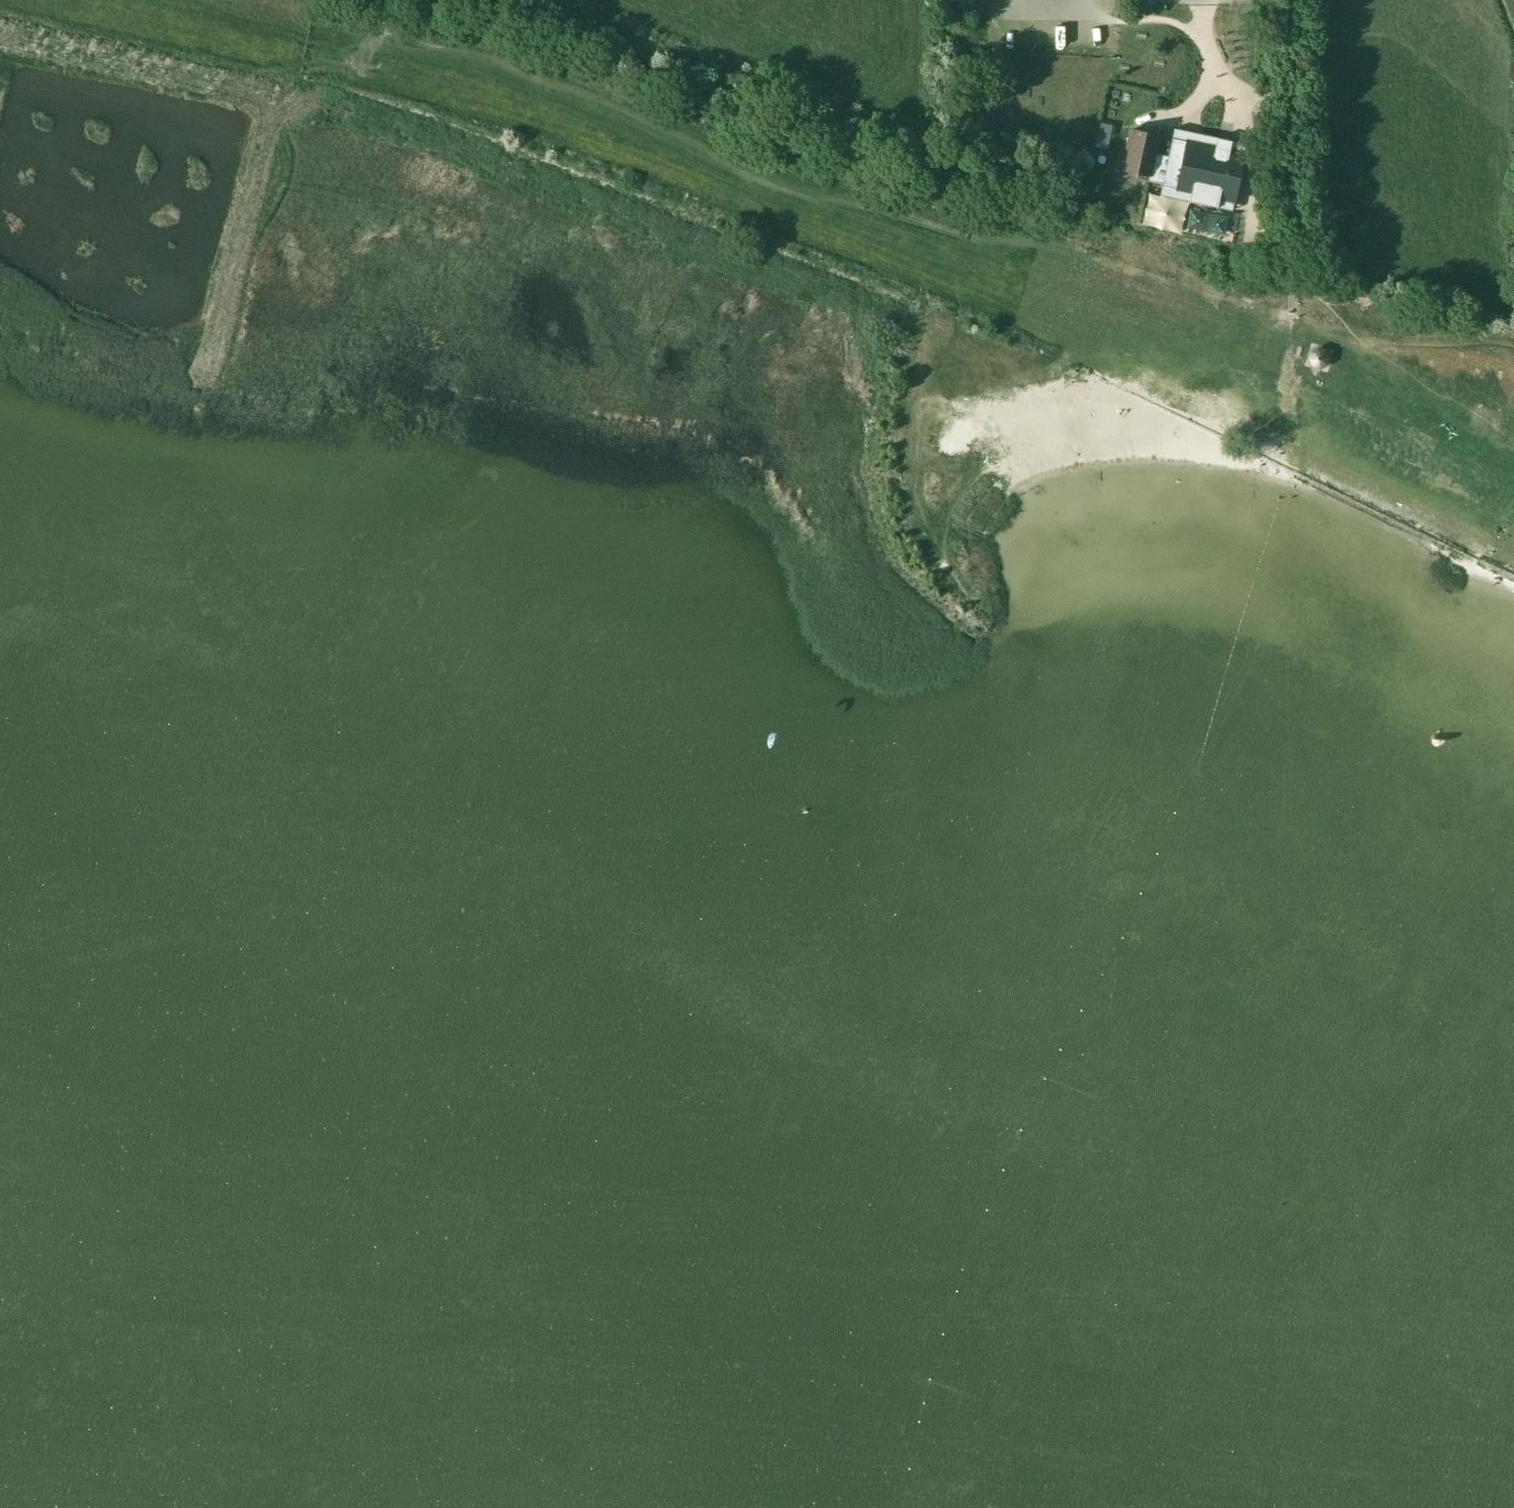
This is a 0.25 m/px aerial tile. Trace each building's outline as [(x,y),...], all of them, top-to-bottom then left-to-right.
[(1132,128),(1123,168),(1137,171),(1150,174),(1148,179),(1163,182),(1169,155),(1155,152),(1159,134),(1132,128)] [(1163,182),(1162,185),(1191,190),(1189,200),(1217,206),(1220,196),(1234,199),(1244,152),(1172,137),(1169,155),(1163,182)] [(1318,343),(1310,348),(1307,356),(1311,365),(1321,367),(1329,363),(1332,354),(1327,346),(1318,343)] [(1409,512),(1403,523),(1417,530),(1423,520),(1409,512)]
